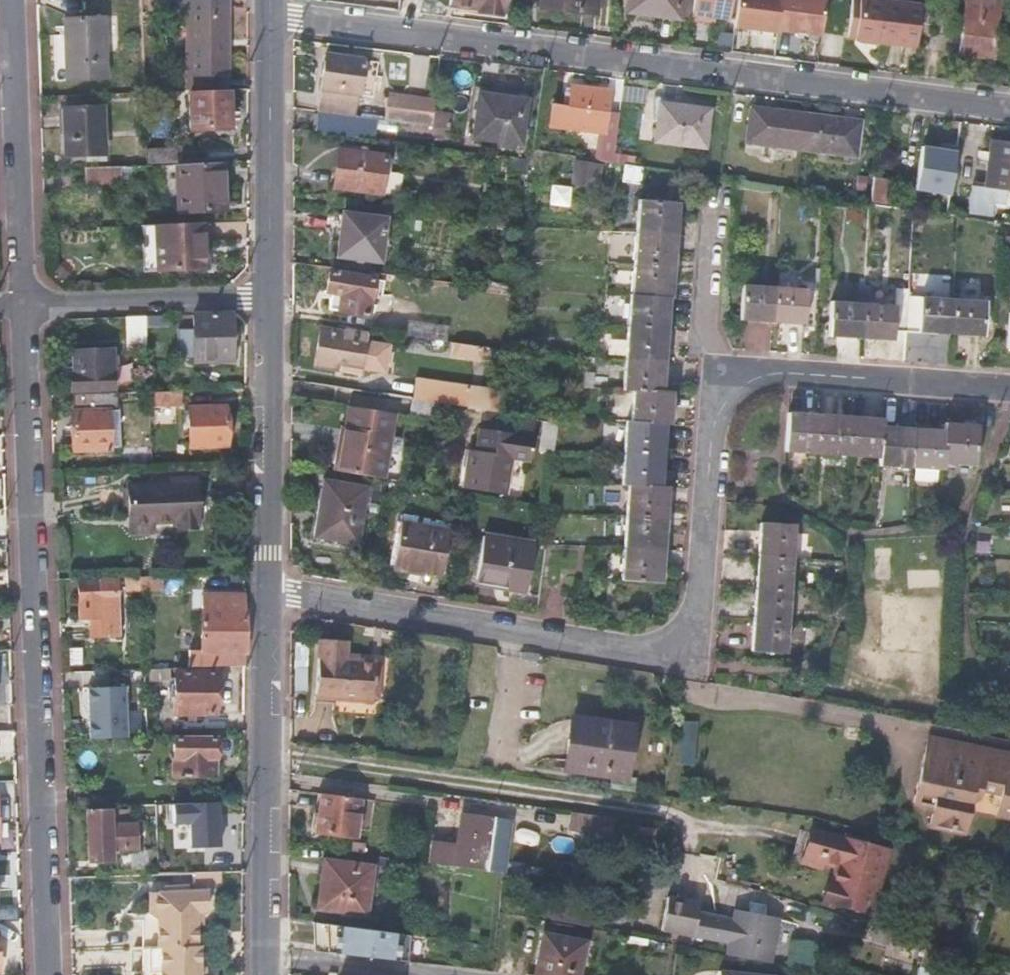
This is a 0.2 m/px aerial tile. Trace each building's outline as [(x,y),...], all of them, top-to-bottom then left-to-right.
[(189,0),(180,0),(181,17),(189,16),(189,0)] [(227,90),(226,0),(189,0),(189,16),(188,92),(189,92),(227,90)] [(448,5),(505,11),(506,0),(449,0),(448,5)] [(540,8),(597,14),(599,0),(541,0),(540,8)] [(656,9),(656,15),(679,17),(681,0),(630,0),(629,6),(656,9)] [(733,0),(694,0),(692,17),(731,21),(733,0)] [(774,29),(803,33),(807,0),(778,0),(774,29)] [(905,44),(908,7),(864,0),(860,0),(855,38),(905,44)] [(958,54),(993,60),(1001,5),(973,0),(964,0),(958,54)] [(920,8),(908,7),(905,44),(916,46),(920,8)] [(68,81),(105,80),(104,19),(67,21),(68,81)] [(317,111),(355,116),(358,95),(360,95),(364,59),(324,53),(316,111),(317,111)] [(616,149),(620,114),(599,112),(602,89),(570,85),(568,106),(551,105),(549,127),(602,133),(600,147),(616,149)] [(227,90),(189,92),(192,129),(231,126),(229,90),(227,90)] [(474,130),(521,137),(526,100),(478,93),(474,130)] [(385,94),(383,119),(421,123),(424,98),(385,94)] [(434,100),(424,98),(421,123),(431,125),(433,110),(434,100)] [(655,142),(704,149),(707,149),(712,109),(660,102),(655,142)] [(750,105),(749,114),(767,117),(769,108),(750,105)] [(105,153),(104,107),(64,109),(66,155),(105,153)] [(841,125),(842,118),(769,108),(767,117),(749,114),(745,142),(856,156),(860,128),(841,125)] [(451,112),(433,110),(431,125),(448,127),(451,112)] [(315,130),(373,137),(374,131),(370,131),(372,117),(355,116),(317,111),(315,130)] [(860,120),(842,118),(841,125),(860,128),(860,120)] [(520,145),(521,137),(474,130),(472,138),(520,145)] [(990,141),(984,187),(973,186),(969,213),(990,216),(993,198),(1001,198),(1002,190),(1009,191),(1009,144),(990,141)] [(955,193),(957,146),(920,144),(918,191),(955,193)] [(616,149),(600,147),(599,161),(614,163),(616,149)] [(177,165),(182,164),(181,148),(147,149),(148,166),(177,165)] [(338,148),(332,188),(381,195),(382,193),(399,195),(402,173),(383,171),(385,155),(338,148)] [(625,156),(615,155),(614,163),(625,165),(625,156)] [(529,157),(519,156),(518,170),(528,171),(529,157)] [(600,183),(604,162),(578,157),(573,178),(600,183)] [(182,164),(177,165),(180,211),(225,209),(223,163),(182,164)] [(120,167),(85,168),(86,184),(121,183),(120,167)] [(870,202),(876,203),(879,175),(873,174),(872,181),(870,202)] [(629,294),(622,390),(633,391),(630,420),(625,419),(621,484),(628,485),(621,579),(660,583),(668,488),(661,487),(665,424),(670,424),(672,394),(661,392),(669,297),(672,297),(679,203),(639,199),(632,295),(629,294)] [(342,211),(336,256),(380,262),(387,218),(342,211)] [(149,269),(206,267),(205,242),(210,241),(209,222),(146,225),(149,269)] [(329,269),(326,292),(340,293),(337,311),(368,315),(374,277),(329,269)] [(743,284),(740,320),(804,325),(806,288),(743,284)] [(893,331),(908,331),(982,337),(985,302),(909,297),(909,289),(895,288),(895,305),(831,301),(828,336),(892,341),(893,331)] [(340,293),(330,292),(327,309),(337,311),(340,293)] [(231,312),(193,314),(193,327),(180,328),(181,355),(184,358),(193,357),(193,361),(231,359),(231,312)] [(146,316),(124,317),(125,350),(147,350),(146,316)] [(407,335),(436,340),(438,326),(409,321),(407,335)] [(320,327),(313,367),(336,371),(337,365),(361,368),(364,341),(342,337),(341,330),(320,327)] [(113,392),(112,353),(73,354),(74,393),(113,392)] [(378,394),(411,399),(414,378),(381,373),(378,394)] [(415,401),(487,404),(488,383),(416,380),(415,401)] [(149,394),(149,406),(181,405),(181,393),(149,394)] [(118,395),(74,397),(74,410),(73,413),(75,453),(108,451),(109,450),(120,450),(118,395)] [(225,444),(224,406),(188,408),(189,446),(225,444)] [(348,407),(337,471),(380,478),(391,415),(348,407)] [(942,468),(943,462),(944,430),(881,425),(882,417),(787,411),(785,450),(879,458),(879,464),(942,468)] [(945,421),(944,430),(943,462),(975,464),(978,424),(945,421)] [(469,449),(461,487),(500,494),(508,456),(529,460),(533,437),(481,428),(477,450),(469,449)] [(323,480),(314,537),(358,544),(366,488),(323,480)] [(177,528),(198,527),(196,481),(171,482),(171,487),(129,489),(131,535),(153,534),(153,523),(176,522),(177,528)] [(400,522),(391,571),(409,574),(410,568),(441,573),(449,531),(400,522)] [(760,524),(751,649),(785,652),(794,526),(760,524)] [(483,534),(475,578),(511,585),(510,590),(527,592),(535,544),(483,534)] [(140,577),(141,590),(162,589),(162,576),(140,577)] [(140,577),(124,577),(125,590),(141,590),(140,577)] [(115,578),(97,578),(96,582),(78,583),(78,619),(89,618),(90,636),(117,634),(115,578)] [(245,666),(245,594),(202,595),(202,650),(192,651),(191,668),(245,666)] [(317,642),(314,693),(333,695),(333,700),(333,709),(383,712),(383,699),(377,698),(372,698),(375,660),(375,659),(358,658),(344,656),(344,650),(345,645),(317,642)] [(380,660),(375,660),(372,698),(377,698),(380,660)] [(217,714),(218,673),(177,672),(177,713),(217,714)] [(82,714),(89,714),(90,738),(130,736),(128,683),(82,685),(82,714)] [(573,716),(564,768),(625,777),(632,725),(573,716)] [(925,749),(1009,770),(1009,758),(928,738),(925,749)] [(174,739),(174,774),(214,774),(214,739),(174,739)] [(925,749),(918,778),(936,782),(933,794),(936,796),(929,824),(967,833),(974,803),(985,797),(986,791),(1002,795),(997,816),(1009,819),(1009,770),(925,749)] [(915,790),(933,794),(936,782),(918,778),(915,790)] [(359,797),(322,791),(316,832),(354,838),(359,797)] [(203,800),(173,801),(174,847),(204,847),(203,800)] [(221,800),(205,800),(206,846),(222,845),(221,800)] [(613,816),(568,810),(567,827),(611,833),(613,816)] [(109,811),(87,812),(89,859),(111,858),(111,849),(135,848),(134,824),(109,825),(109,811)] [(436,864),(485,870),(493,818),(462,813),(457,844),(439,842),(436,864)] [(810,826),(801,861),(818,867),(820,859),(834,863),(825,900),(869,911),(885,846),(810,826)] [(430,840),(426,862),(436,864),(439,842),(430,840)] [(323,859),(317,907),(365,913),(372,865),(323,859)] [(157,947),(196,945),(195,922),(194,911),(199,911),(204,911),(203,889),(182,890),(182,885),(161,887),(161,892),(145,892),(146,913),(155,919),(157,947)] [(724,953),(771,962),(776,915),(763,913),(765,904),(748,901),(746,910),(733,907),(732,914),(696,907),(698,899),(666,893),(659,926),(691,932),(691,931),(728,938),(724,953)] [(337,923),(314,920),(315,950),(333,952),(337,923)] [(351,925),(337,923),(333,952),(350,954),(396,959),(409,961),(412,934),(399,933),(351,925)] [(533,974),(577,974),(584,942),(542,932),(533,974)] [(147,947),(149,972),(161,971),(161,974),(201,974),(201,967),(199,945),(196,945),(157,947),(147,947)]
